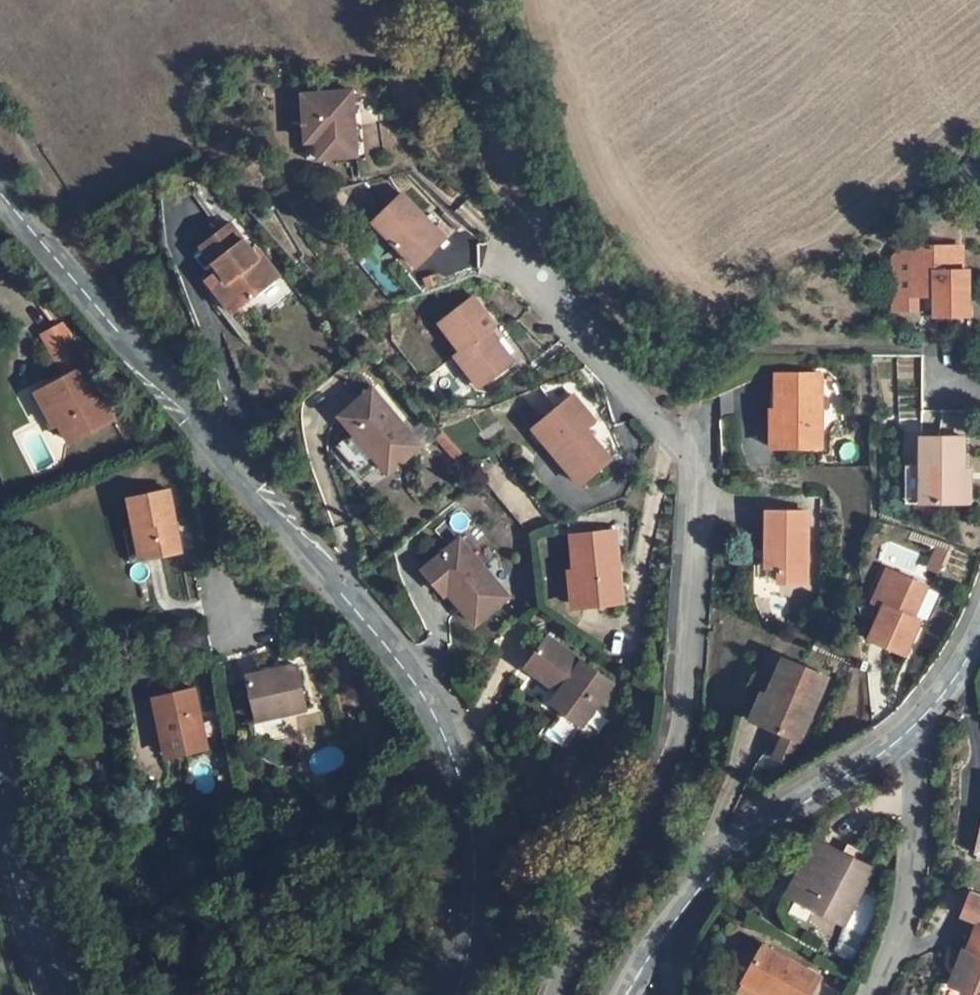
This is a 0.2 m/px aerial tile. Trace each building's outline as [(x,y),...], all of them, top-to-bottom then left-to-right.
[(335,164),(334,101),(285,101),(287,131),(296,131),(298,165),(335,164)] [(425,248),(380,204),(353,231),(397,276),(425,248)] [(258,284),(210,226),(183,247),(205,276),(201,280),(225,311),(258,284)] [(957,261),(903,260),(893,270),(892,309),(923,310),(932,310),(932,325),(932,330),(970,331),(969,287),(957,287),(957,261)] [(923,310),(892,309),(892,323),(932,325),(932,310),(923,310)] [(476,339),(454,311),(424,336),(471,394),(497,374),(472,343),(476,339)] [(29,364),(45,394),(75,379),(44,342),(22,354),(29,364)] [(87,404),(75,379),(45,394),(21,407),(29,423),(18,427),(28,445),(42,442),(53,461),(92,439),(77,409),(87,404)] [(819,466),(817,393),(776,394),(774,466),(819,466)] [(324,420),(338,437),(320,449),(343,478),(361,464),(370,475),(393,456),(382,443),(390,436),(354,394),(324,420)] [(21,407),(11,412),(18,427),(29,423),(21,407)] [(579,434),(556,408),(525,432),(546,458),(537,466),(562,497),(594,473),(568,443),(579,434)] [(444,476),(452,469),(426,438),(417,442),(444,476)] [(919,456),(918,492),(918,526),(960,526),(963,459),(919,456)] [(906,491),(904,526),(918,526),(918,492),(906,491)] [(166,567),(149,507),(110,516),(118,548),(106,551),(114,581),(166,567)] [(796,595),(800,520),(763,518),(759,580),(772,581),(771,593),(796,595)] [(603,612),(594,540),(553,546),(556,583),(561,583),(565,617),(603,612)] [(485,602),(436,544),(407,566),(422,583),(413,592),(428,608),(432,605),(454,628),(485,602)] [(916,634),(928,601),(892,584),(876,619),(887,624),(875,649),(921,670),(932,640),(916,634)] [(589,694),(525,643),(505,673),(533,696),(525,707),(558,733),(589,694)] [(780,746),(810,683),(768,663),(750,705),(741,702),(731,724),(765,740),(780,746)] [(294,717),(285,676),(234,688),(244,729),(294,717)] [(195,763),(180,701),(139,710),(154,772),(195,763)] [(780,746),(765,740),(755,762),(769,769),(780,746)] [(975,816),(963,811),(949,846),(961,851),(979,859),(979,803),(975,816)] [(853,880),(807,854),(801,862),(776,904),(823,931),(853,880)] [(957,901),(948,923),(959,927),(947,958),(957,962),(944,994),(979,994),(979,910),(957,901)] [(722,987),(736,994),(793,994),(797,988),(742,957),(722,987)]
